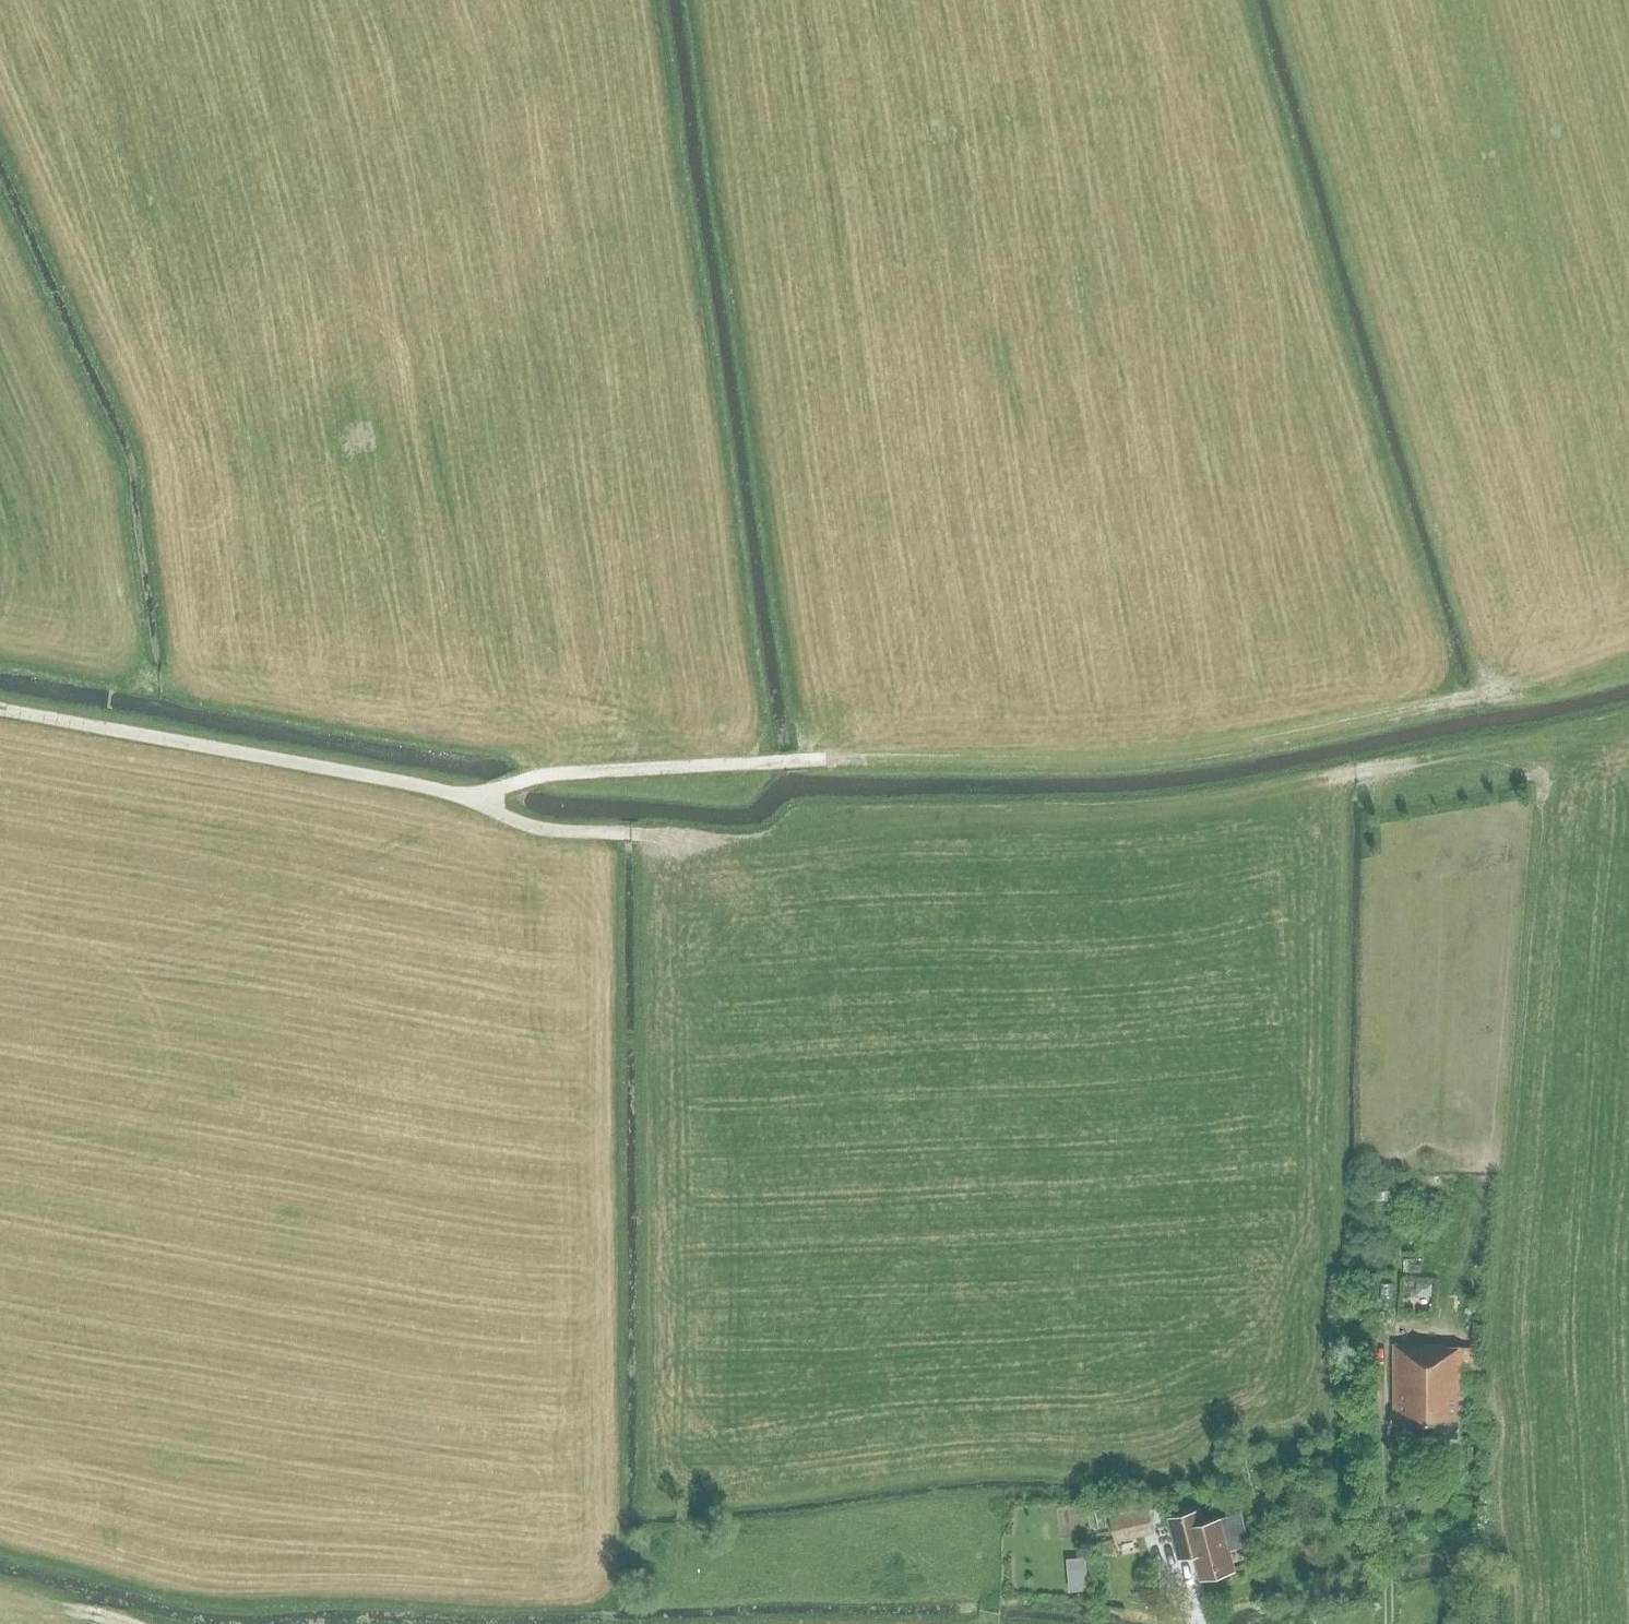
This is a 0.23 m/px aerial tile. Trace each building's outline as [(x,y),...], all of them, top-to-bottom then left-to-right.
[(1464,1348),(1464,1346),(1443,1346),(1443,1344),(1394,1344),(1394,1424),(1398,1424),(1398,1437),(1459,1437),(1459,1419),(1464,1419),(1464,1379),(1464,1348)] [(1464,1348),(1464,1379),(1481,1379),(1481,1348),(1464,1348)] [(1153,1533),(1145,1501),(1106,1510),(1114,1543),(1153,1533)] [(1170,1517),(1167,1517),(1177,1560),(1193,1556),(1199,1581),(1236,1571),(1231,1550),(1251,1545),(1243,1514),(1242,1514),(1197,1526),(1193,1512),(1170,1518),(1170,1517)]
